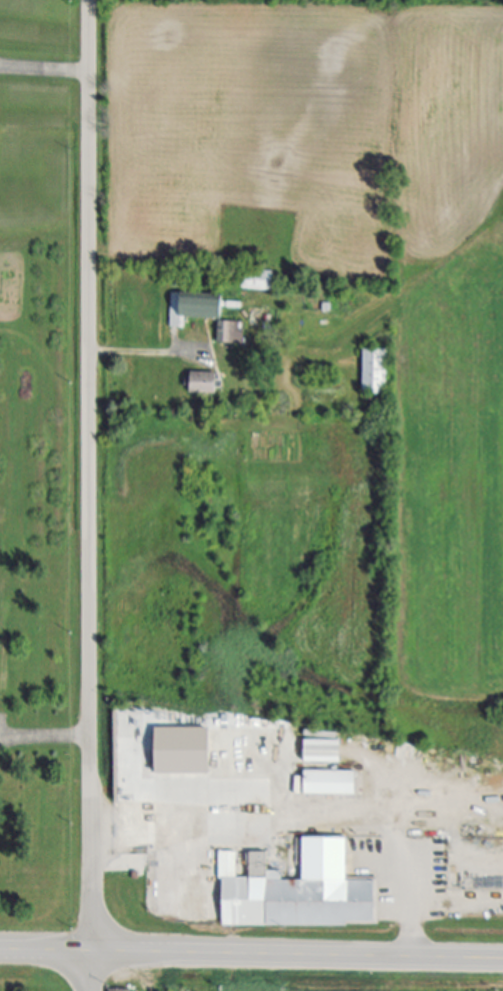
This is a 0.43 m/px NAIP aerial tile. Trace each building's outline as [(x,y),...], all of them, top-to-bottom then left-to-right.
[(244,290),(244,272),(274,272),(274,290),(244,290)] [(169,296),(225,297),(225,318),(183,318),(183,329),(169,328),(169,296)] [(242,342),(219,342),(219,322),(242,323),(242,342)] [(388,394),(361,394),(361,349),(388,349),(388,394)] [(219,373),(219,394),(191,394),(191,373),(219,373)] [(216,727),(161,728),(161,756),(160,756),(160,774),(217,773),(216,727)] [(304,763),(304,740),(343,740),(343,763),(304,763)] [(304,796),(304,771),(358,771),(358,796),(304,796)] [(228,927),(354,924),(354,923),(381,922),(380,877),(352,878),(351,837),(306,838),(307,880),(285,881),(285,870),(271,871),(271,852),(252,852),(253,877),(240,878),(239,851),(222,851),(222,879),(227,879),(228,927)]
